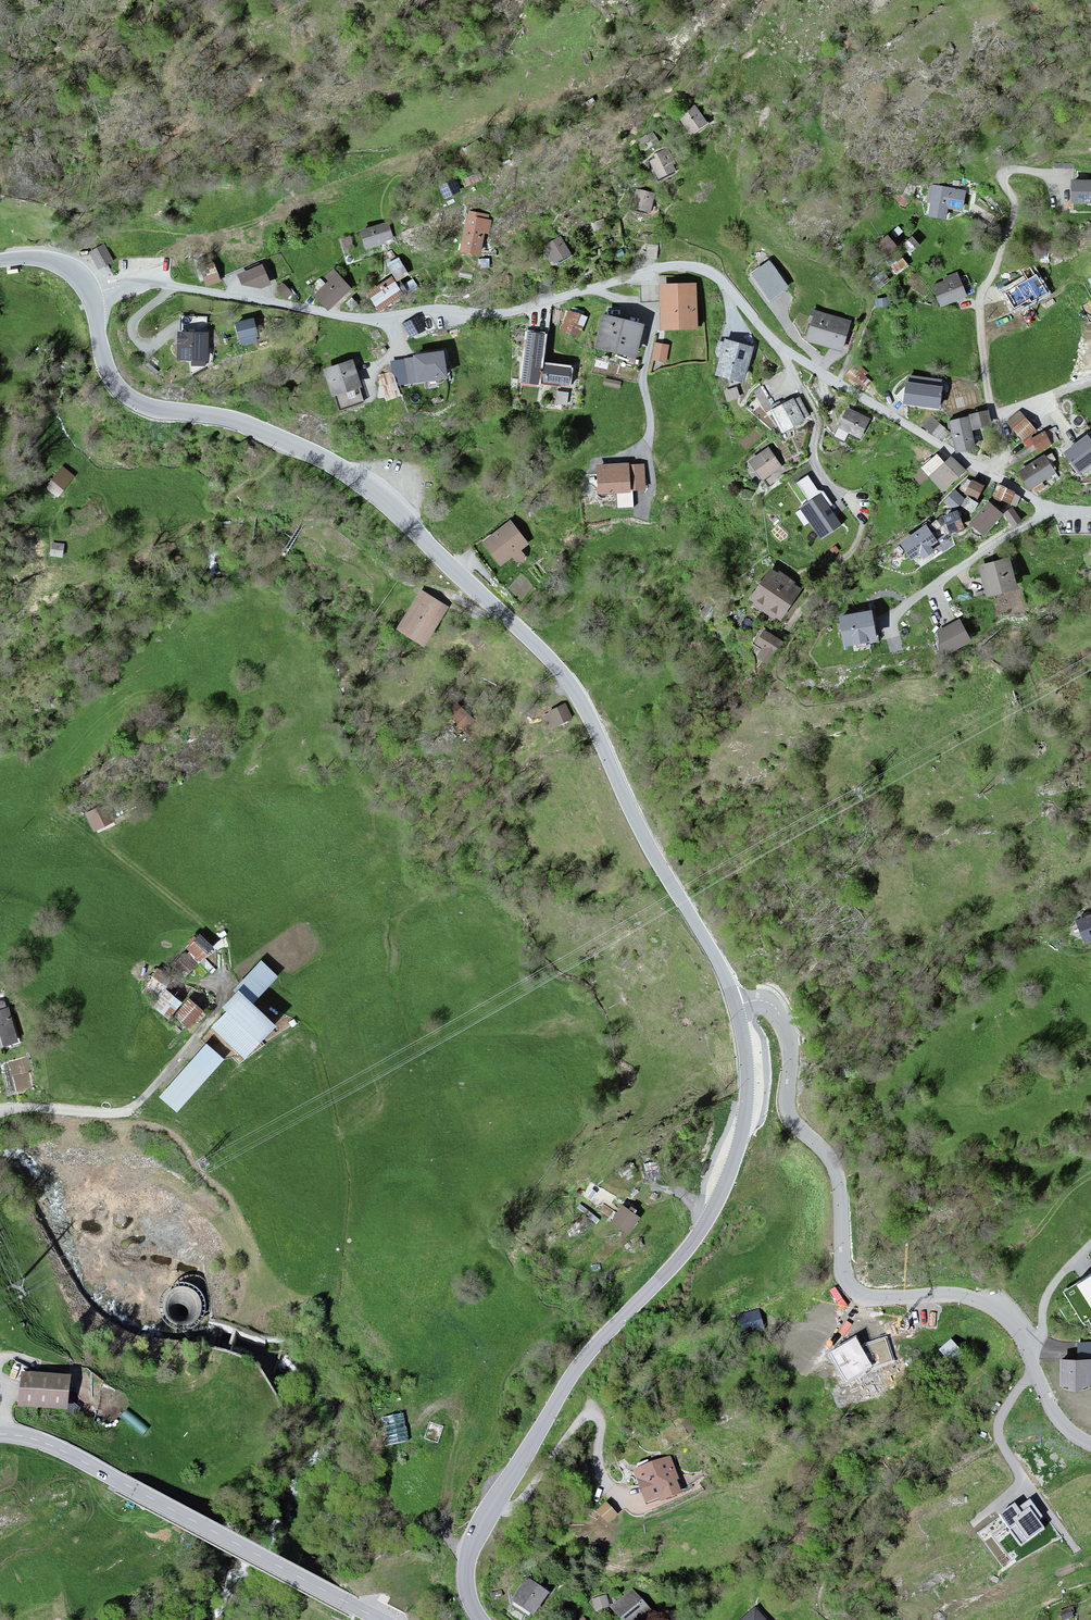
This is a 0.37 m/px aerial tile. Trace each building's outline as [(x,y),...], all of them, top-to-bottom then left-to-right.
[(697,109),(680,121),(693,139),(709,127),(697,109)] [(669,152),(648,163),(659,184),(680,173),(669,152)] [(1071,183),(1071,207),(1090,208),(1090,183),(1071,183)] [(639,189),(634,209),(652,213),(657,194),(639,189)] [(954,192),(935,189),(929,218),(948,222),(954,192)] [(491,217),(469,214),(463,257),(483,259),(487,237),(490,238),(492,222),(490,222),(491,217)] [(389,224),(361,233),(367,252),(395,242),(389,224)] [(905,243),(912,251),(921,244),(915,236),(905,243)] [(900,249),(888,237),(877,249),(889,261),(900,249)] [(563,239),(545,249),(555,268),(573,259),(563,239)] [(106,246),(89,256),(99,271),(115,262),(106,246)] [(389,261),(395,277),(408,272),(402,256),(389,261)] [(893,267),(898,275),(911,266),(905,258),(893,267)] [(199,266),(205,286),(221,282),(215,261),(199,266)] [(769,261),(751,274),(769,299),(788,286),(769,261)] [(263,266),(239,277),(244,288),(266,290),(272,288),(263,266)] [(1027,280),(1003,295),(1015,314),(1025,307),(1027,311),(1051,296),(1034,268),(1024,275),(1027,280)] [(334,271),(312,292),(330,312),(353,290),(334,271)] [(968,298),(959,273),(945,279),(946,282),(933,287),(941,308),(968,298)] [(392,280),(369,297),(382,315),(405,298),(392,280)] [(698,285),(660,286),(661,335),(700,333),(698,285)] [(589,319),(569,311),(561,332),(580,340),(589,319)] [(851,322),(814,312),(806,343),(843,352),(851,322)] [(420,316),(406,322),(412,335),(426,329),(420,316)] [(646,328),(604,317),(596,350),(638,361),(646,328)] [(256,323),(236,327),(239,343),(259,340),(256,323)] [(549,335),(526,332),(520,387),(571,392),(574,368),(546,365),(549,335)] [(212,336),(178,335),(178,365),(212,365),(212,336)] [(756,348),(726,340),(716,378),(746,386),(756,348)] [(671,348),(657,345),(653,363),(667,366),(671,348)] [(444,354),(390,361),(392,373),(397,378),(399,386),(447,380),(444,354)] [(355,362),(325,372),(334,400),(364,390),(355,362)] [(857,363),(846,376),(862,391),(871,381),(865,375),(868,373),(857,363)] [(378,375),(386,401),(402,397),(398,386),(395,377),(389,372),(378,375)] [(896,396),(903,403),(903,405),(940,410),(943,386),(942,386),(943,379),(908,375),(907,382),(906,381),(905,387),(896,396)] [(809,416),(799,397),(773,411),(785,434),(808,422),(806,418),(809,416)] [(872,422),(848,408),(835,440),(859,446),(872,422)] [(1020,412),(1006,425),(1023,444),(1038,432),(1020,412)] [(970,418),(970,420),(974,435),(994,430),(990,413),(970,418)] [(951,435),(931,418),(923,430),(946,446),(951,435)] [(970,420),(950,424),(957,454),(977,450),(974,435),(970,420)] [(1047,435),(1033,442),(1041,456),(1055,449),(1047,435)] [(1079,474),(1090,465),(1090,439),(1088,435),(1064,453),(1079,474)] [(784,468),(769,449),(750,464),(764,483),(784,468)] [(967,474),(953,459),(932,480),(947,494),(967,474)] [(1046,459),(1020,476),(1032,495),(1058,478),(1046,459)] [(75,473),(63,466),(54,479),(65,487),(75,473)] [(646,466),(598,468),(600,497),(647,495),(646,466)] [(803,505),(821,537),(842,526),(813,473),(799,480),(810,501),(803,505)] [(986,490),(973,483),(966,497),(979,504),(986,490)] [(947,498),(956,505),(965,494),(955,487),(947,498)] [(1023,499),(1000,487),(994,498),(1017,510),(1023,499)] [(1005,516),(990,504),(971,528),(986,540),(1005,516)] [(1014,511),(1007,516),(1016,530),(1024,524),(1014,511)] [(963,524),(960,515),(944,520),(948,530),(963,524)] [(531,546),(512,523),(483,546),(485,548),(480,552),(494,570),(500,566),(502,569),(513,560),(518,565),(526,558),(522,553),(531,546)] [(929,528),(901,547),(914,565),(923,559),(926,564),(937,556),(934,551),(941,546),(929,528)] [(66,544),(53,542),(51,557),(63,558),(66,544)] [(1012,561),(979,569),(988,602),(1020,593),(1012,561)] [(805,589),(772,568),(750,603),(782,624),(805,589)] [(450,609),(423,592),(398,632),(425,649),(450,609)] [(840,606),(843,637),(878,633),(874,602),(840,606)] [(789,636),(769,624),(755,647),(765,652),(759,661),(770,668),(789,636)] [(974,645),(963,624),(938,637),(949,658),(974,645)] [(479,721),(465,698),(449,708),(462,731),(479,721)] [(567,703),(545,713),(552,727),(574,717),(567,703)] [(106,802),(84,814),(93,831),(115,820),(106,802)] [(1078,920),(1087,941),(1090,940),(1090,915),(1078,920)] [(201,934),(188,947),(200,960),(214,946),(201,934)] [(186,953),(175,963),(186,975),(197,964),(186,953)] [(232,1005),(216,1022),(249,1053),(285,1016),(264,997),(281,979),(264,963),(228,1002),(232,1005)] [(171,978),(158,970),(144,993),(158,1002),(171,978)] [(188,998),(173,985),(155,1006),(171,1019),(188,998)] [(191,1000),(175,1017),(190,1030),(205,1013),(191,1000)] [(0,1011),(0,1046),(18,1041),(9,1009),(0,1011)] [(163,1098),(178,1111),(208,1077),(193,1064),(163,1098)] [(612,1219),(629,1231),(640,1216),(623,1203),(612,1219)] [(1063,1289),(1084,1322),(1090,1317),(1090,1271),(1063,1289)] [(749,1324),(751,1337),(765,1334),(763,1322),(749,1324)] [(855,1342),(831,1356),(847,1381),(870,1367),(891,1360),(885,1341),(859,1350),(855,1342)] [(962,1352),(953,1341),(942,1351),(951,1361),(962,1352)] [(1063,1355),(1062,1384),(1090,1385),(1090,1341),(1080,1341),(1079,1355),(1063,1355)] [(71,1380),(23,1376),(20,1410),(68,1415),(71,1380)] [(404,1414),(379,1420),(386,1452),(412,1446),(404,1414)] [(673,1460),(636,1472),(647,1508),(685,1496),(673,1460)] [(1013,1506),(1001,1516),(1012,1530),(1016,1527),(1027,1541),(1040,1531),(1036,1526),(1046,1517),(1031,1498),(1016,1510),(1013,1506)] [(620,1518),(607,1506),(597,1516),(610,1528),(620,1518)] [(549,1595),(527,1581),(513,1604),(535,1618),(549,1595)] [(614,1612),(621,1619),(645,1619),(651,1615),(634,1595),(614,1612)] [(608,1598),(592,1602),(595,1614),(611,1610),(608,1598)]
